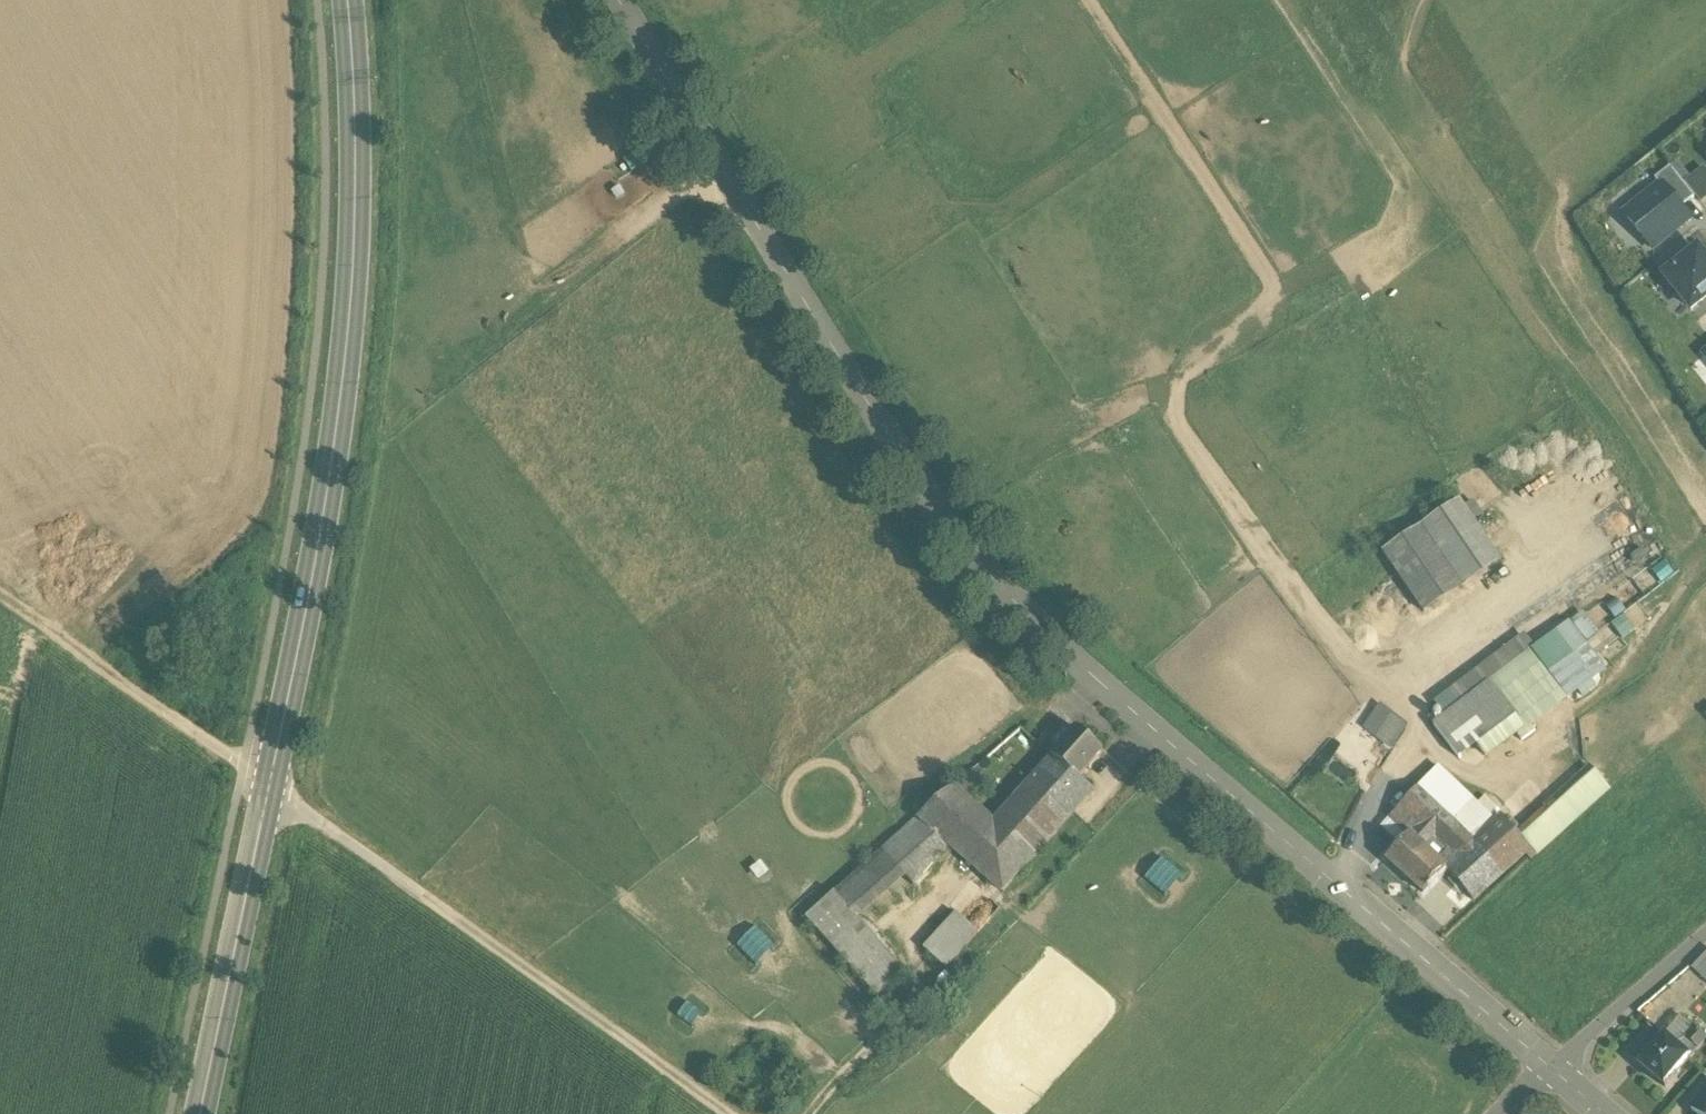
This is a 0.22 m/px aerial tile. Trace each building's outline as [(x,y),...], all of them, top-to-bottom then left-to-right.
[(1669,171),(1655,182),(1659,187),(1681,213),(1695,202),(1669,171)] [(1686,187),(1703,207),(1705,204),(1705,175),(1703,172),(1686,187)] [(1659,187),(1622,218),(1652,255),(1690,223),(1681,213),(1659,187)] [(1657,261),(1663,271),(1692,255),(1687,244),(1657,261)] [(1668,281),(1686,304),(1692,311),(1705,299),(1705,261),(1701,255),(1668,281)] [(1426,613),(1501,562),(1460,503),(1385,554),(1426,613)] [(1568,627),(1534,652),(1551,672),(1567,659),(1583,646),(1568,627)] [(1526,640),(1451,696),(1459,707),(1490,684),(1534,652),(1526,640)] [(1583,646),(1567,659),(1586,683),(1602,671),(1583,647),(1583,646)] [(1534,652),(1490,684),(1516,718),(1524,728),(1568,695),(1551,672),(1534,652)] [(1567,659),(1551,672),(1568,695),(1569,696),(1586,683),(1567,659)] [(1459,707),(1435,726),(1460,760),(1516,718),(1490,684),(1459,707)] [(1394,716),(1379,740),(1392,750),(1407,727),(1394,716)] [(1079,731),(1054,759),(1079,781),(1080,780),(1104,753),(1079,731)] [(1079,781),(1054,759),(1018,798),(1058,834),(1094,793),(1080,780),(1079,781)] [(1499,825),(1439,768),(1391,818),(1409,836),(1410,835),(1447,870),(1446,871),(1473,901),(1525,854),(1531,861),(1537,856),(1518,834),(1505,819),(1499,825)] [(1591,768),(1518,834),(1537,856),(1610,789),(1591,768)] [(975,771),(954,790),(968,802),(987,785),(975,771)] [(968,802),(954,790),(885,851),(907,878),(915,887),(951,845),(965,858),(995,824),(968,802)] [(1058,834),(1018,798),(995,824),(965,858),(1004,894),(1058,834)] [(1447,870),(1410,835),(1409,836),(1387,861),(1424,895),(1446,871),(1447,870)] [(885,851),(835,895),(858,921),(907,878),(885,851)] [(858,921),(835,895),(808,919),(879,998),(905,974),(858,921)] [(957,914),(925,950),(947,970),(979,934),(957,914)] [(1693,969),(1705,981),(1705,956),(1693,969)] [(1679,1049),(1692,1060),(1705,1045),(1705,1041),(1695,1031),(1679,1049)] [(1666,1037),(1640,1066),(1667,1090),(1692,1061),(1692,1060),(1679,1049),(1666,1037)] [(1694,1112),(1696,1113),(1705,1113),(1705,1097),(1694,1112)]
